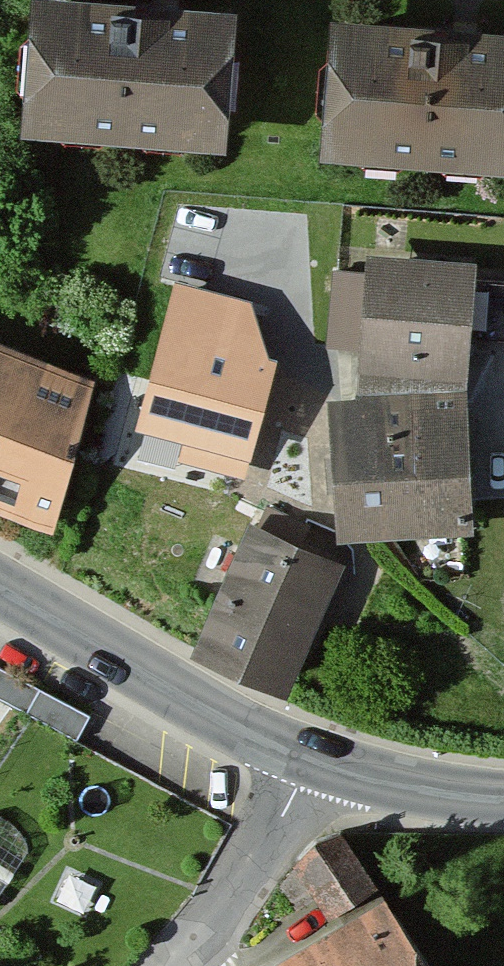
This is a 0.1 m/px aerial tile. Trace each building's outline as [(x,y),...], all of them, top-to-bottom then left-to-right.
[(102,0),(46,0),(38,126),(223,137),(231,8),(102,0)] [(333,19),(324,153),(503,164),(503,30),(333,19)] [(477,266),(373,257),(364,374),(467,383),(477,266)] [(245,300),(180,283),(144,414),(244,441),(267,357),(245,300)] [(0,337),(0,488),(50,506),(99,374),(0,337)] [(470,393),(347,400),(355,540),(478,533),(470,393)] [(357,566),(258,523),(199,659),(298,702),(357,566)] [(293,965),(429,965),(393,906),(293,965)]
